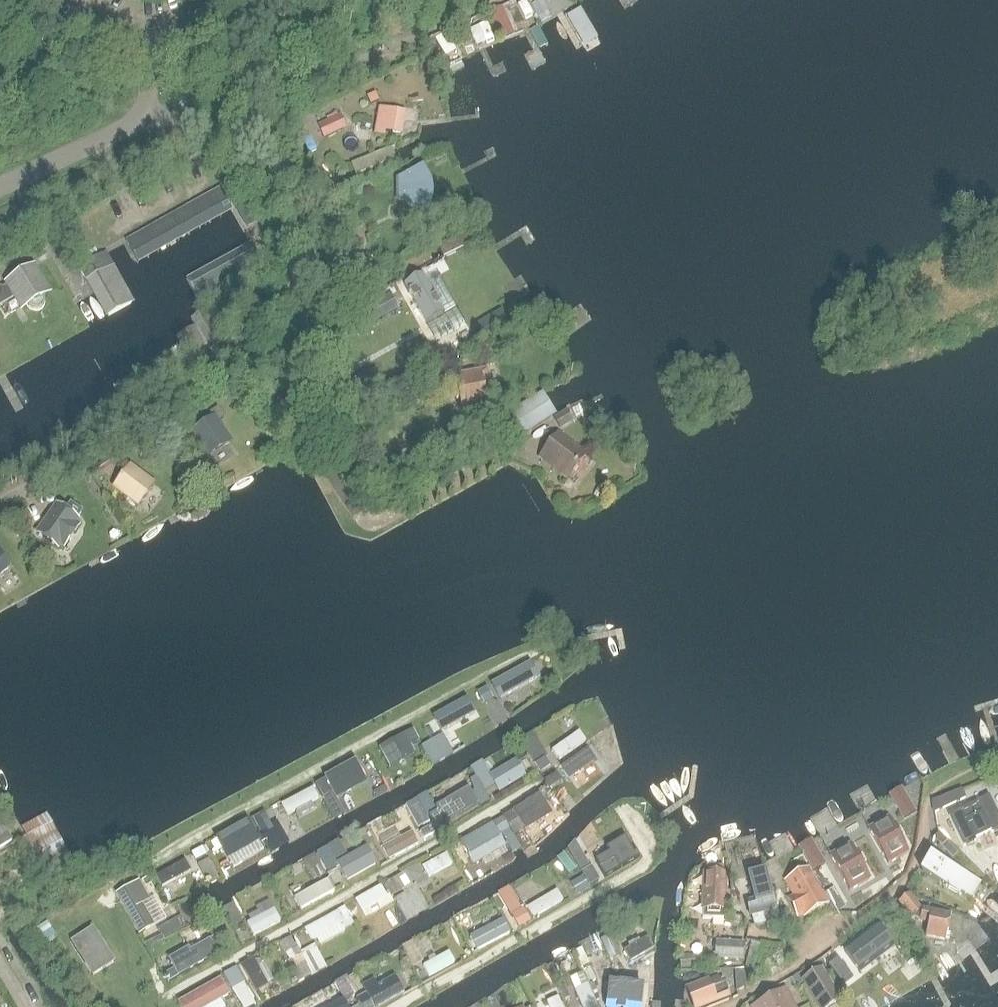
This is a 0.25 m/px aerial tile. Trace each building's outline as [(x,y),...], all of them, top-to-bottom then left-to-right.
[(379,101),(375,93),(367,97),(371,105),(379,101)] [(379,107),(374,134),(385,136),(386,132),(401,134),(406,112),(379,107)] [(320,127),(326,139),(347,129),(341,117),(320,127)] [(432,188),(430,180),(427,175),(423,168),(397,179),(398,203),(428,212),(431,198),(432,188)] [(48,291),(33,267),(0,287),(0,302),(14,293),(22,307),(26,304),(28,308),(33,311),(38,311),(41,309),(44,308),(46,303),(46,297),(44,294),(48,291)] [(403,285),(425,324),(444,314),(422,274),(403,285)] [(401,312),(396,303),(371,316),(376,325),(401,312)] [(466,351),(453,358),(458,368),(471,360),(466,351)] [(452,379),(456,399),(464,397),(466,409),(487,405),(485,393),(488,393),(485,373),(452,379)] [(528,435),(559,416),(545,393),(514,412),(528,435)] [(210,412),(214,417),(193,431),(208,455),(230,440),(217,421),(224,417),(217,407),(210,412)] [(568,412),(555,420),(562,430),(575,423),(568,412)] [(587,454),(558,432),(538,459),(567,481),(587,454)] [(428,454),(433,467),(459,454),(454,442),(428,454)] [(106,460),(95,468),(99,474),(111,465),(106,460)] [(153,483),(130,466),(115,486),(138,503),(153,483)] [(17,516),(22,523),(30,517),(26,510),(17,516)] [(72,532),(53,512),(35,529),(54,550),(72,532)] [(10,566),(0,553),(0,574),(10,566)] [(524,665),(491,684),(499,697),(532,678),(524,665)] [(477,692),(484,704),(493,699),(486,687),(477,692)] [(440,726),(472,713),(466,697),(433,711),(440,726)] [(493,699),(484,704),(495,726),(507,719),(498,702),(493,699)] [(550,746),(569,776),(596,759),(577,729),(550,746)] [(421,742),(432,763),(454,752),(443,731),(421,742)] [(418,743),(412,732),(378,750),(388,770),(414,756),(409,748),(418,743)] [(534,767),(544,761),(546,759),(531,735),(518,743),(534,767)] [(354,762),(325,778),(326,781),(316,786),(322,798),(333,792),(335,797),(364,781),(354,762)] [(496,786),(491,777),(482,762),(470,769),(484,793),(496,786)] [(499,791),(523,776),(515,762),(491,777),(496,786),(499,791)] [(556,774),(544,782),(548,787),(548,789),(560,781),(556,774)] [(286,812),(317,797),(311,784),(279,799),(286,812)] [(915,812),(901,787),(889,794),(904,819),(915,812)] [(445,823),(445,824),(478,805),(469,790),(450,801),(449,799),(435,807),(437,811),(429,816),(436,828),(445,823)] [(961,790),(932,802),(934,812),(965,798),(961,790)] [(517,818),(524,829),(549,814),(537,794),(502,816),(507,825),(517,818)] [(949,816),(965,847),(975,842),(974,839),(991,831),(992,833),(997,830),(997,816),(988,796),(949,816)] [(264,811),(259,814),(259,815),(263,822),(268,819),(264,811)] [(259,815),(253,819),(260,832),(267,828),(263,822),(259,815)] [(888,818),(869,829),(888,863),(908,852),(888,818)] [(248,821),(216,839),(226,858),(258,840),(248,821)] [(492,825),(461,843),(473,864),(504,846),(492,825)] [(430,827),(420,833),(423,839),(434,832),(430,827)] [(260,832),(259,833),(271,853),(279,848),(267,828),(260,832)] [(411,833),(384,848),(390,859),(417,844),(411,833)] [(639,857),(636,852),(634,853),(625,837),(607,847),(610,852),(595,860),(605,877),(639,857)] [(811,840),(799,847),(813,870),(825,863),(811,840)] [(850,846),(830,857),(850,890),(869,879),(850,846)] [(347,879),(383,861),(377,848),(341,866),(347,879)] [(197,849),(153,873),(157,880),(166,876),(172,887),(207,868),(197,849)] [(429,877),(453,862),(446,849),(421,864),(429,877)] [(316,854),(268,879),(290,918),(337,891),(316,854)] [(929,854),(920,871),(962,894),(971,877),(929,854)] [(703,874),(701,910),(726,911),(728,874),(723,874),(723,867),(707,866),(707,874),(703,874)] [(797,918),(802,915),(803,918),(828,904),(808,868),(784,881),(792,896),(787,899),(797,918)] [(766,872),(750,876),(758,906),(747,909),(749,918),(762,914),(765,924),(779,920),(766,872)] [(577,895),(590,887),(583,876),(570,884),(577,895)] [(383,881),(354,898),(366,918),(394,901),(383,881)] [(117,894),(139,933),(153,925),(144,908),(141,910),(139,905),(148,900),(138,882),(117,894)] [(526,903),(534,917),(563,900),(556,887),(526,903)] [(834,892),(829,895),(837,908),(842,905),(834,892)] [(922,911),(909,896),(900,903),(912,918),(922,911)] [(243,914),(255,935),(282,920),(271,899),(243,914)] [(347,905),(306,924),(316,944),(356,925),(347,905)] [(531,921),(523,908),(511,915),(519,928),(531,921)] [(920,923),(929,924),(926,938),(946,941),(951,915),(922,910),(920,923)] [(467,934),(474,948),(510,929),(502,915),(467,934)] [(180,916),(158,929),(163,938),(186,926),(180,916)] [(863,967),(894,943),(880,924),(848,948),(863,967)] [(93,927),(70,941),(85,965),(108,950),(93,927)] [(612,935),(601,939),(609,958),(620,954),(612,935)] [(647,936),(622,950),(629,961),(653,948),(647,936)] [(290,938),(280,944),(285,952),(295,946),(290,938)] [(174,969),(178,976),(217,954),(209,940),(190,951),(188,948),(168,959),(174,969)] [(743,961),(745,944),(716,942),(714,959),(743,961)] [(751,944),(745,968),(751,968),(758,946),(751,944)] [(314,945),(301,952),(301,953),(313,975),(327,967),(314,945)] [(447,948),(422,961),(429,975),(454,962),(447,948)] [(301,953),(288,960),(300,982),(313,975),(301,953)] [(679,956),(681,969),(706,966),(705,953),(679,956)] [(615,957),(610,959),(614,969),(619,967),(615,957)] [(837,958),(827,966),(842,985),(852,977),(837,958)] [(239,968),(254,994),(266,987),(251,961),(239,968)] [(236,968),(224,974),(232,988),(243,981),(236,968)] [(842,1001),(823,968),(801,981),(817,1006),(831,1006),(842,1001)] [(167,982),(178,976),(174,969),(163,975),(167,982)] [(374,982),(363,988),(374,1006),(379,1006),(402,994),(393,978),(377,988),(374,982)] [(717,978),(709,982),(708,979),(686,988),(693,1006),(709,1006),(731,998),(724,981),(722,982),(717,978)] [(180,1006),(209,1006),(229,995),(220,979),(178,1003),(180,1006)] [(586,984),(574,989),(582,1006),(596,1006),(586,984)] [(602,1006),(636,1006),(637,986),(604,984),(602,1006)] [(565,986),(558,990),(562,1001),(570,997),(565,986)] [(754,1006),(794,1006),(785,990),(754,1006)] [(546,1002),(548,1006),(561,1006),(557,998),(546,1002)]
